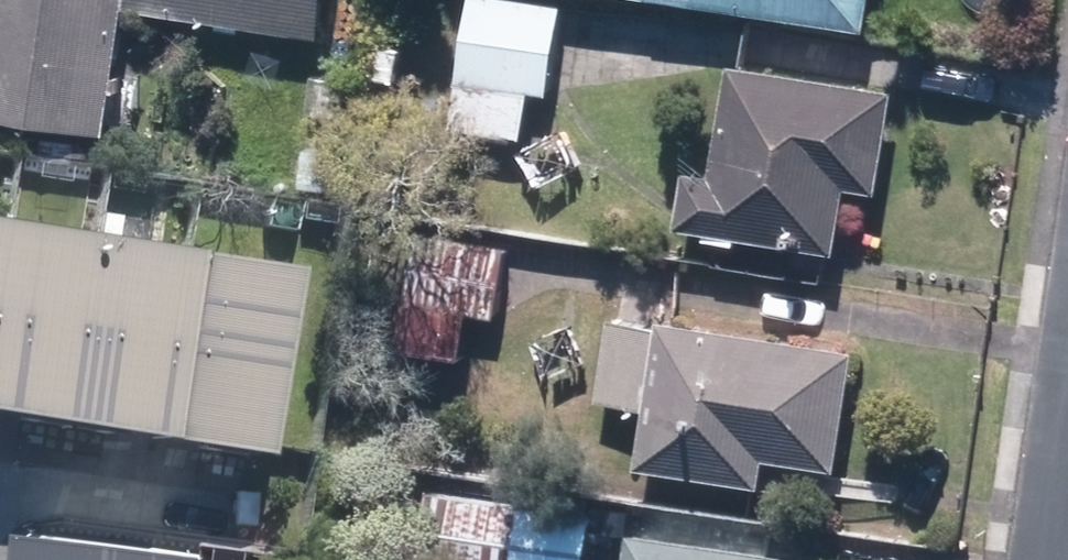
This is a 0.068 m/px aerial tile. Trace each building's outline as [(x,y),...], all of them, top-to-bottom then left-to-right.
[(119,131),(142,5),(333,35),(338,0),(0,0),(0,110),(119,131)] [(488,0),(463,0),(440,135),(517,148),(526,96),(539,98),(554,11),(488,0)] [(880,28),(884,0),(684,0),(880,28)] [(887,97),(720,70),(703,179),(680,175),(671,229),(826,253),(836,194),(871,200),(887,97)] [(13,218),(0,216),(0,301),(13,218)] [(102,232),(13,218),(0,301),(0,408),(71,420),(102,232)] [(159,434),(189,247),(102,232),(71,420),(159,434)] [(501,252),(410,237),(389,355),(457,366),(466,316),(490,321),(501,252)] [(311,266),(189,247),(159,434),(280,454),(311,266)] [(851,358),(655,326),(632,467),(753,487),(757,463),(832,475),(851,358)] [(422,495),(412,559),(580,559),(586,519),(422,495)] [(200,556),(11,532),(7,559),(200,559),(200,556)] [(623,541),(620,559),(754,559),(623,541)]
